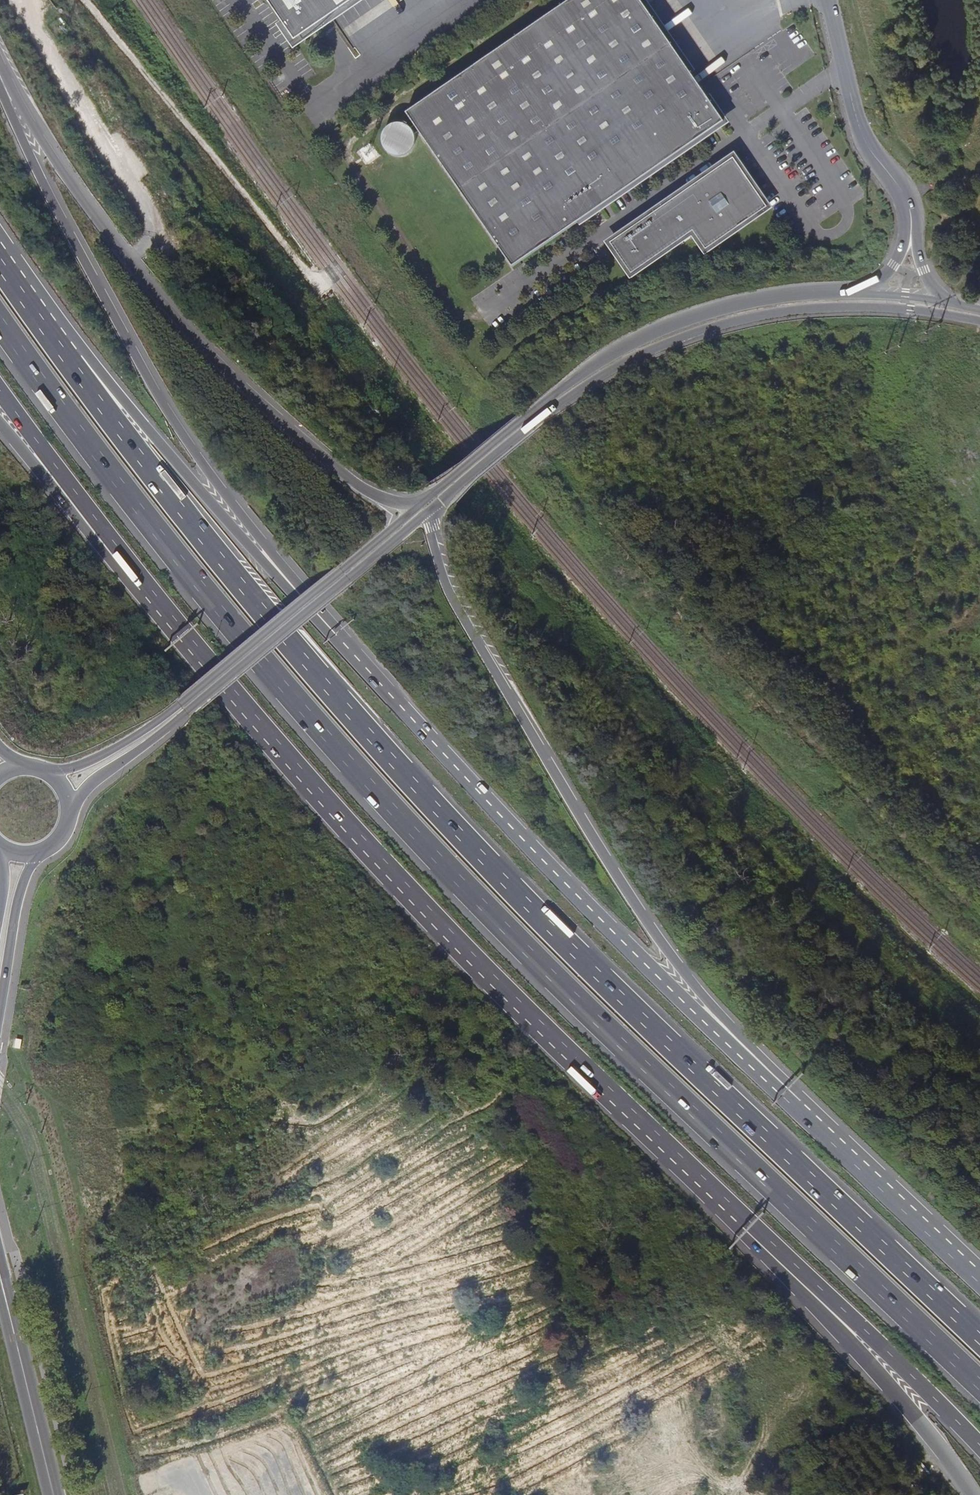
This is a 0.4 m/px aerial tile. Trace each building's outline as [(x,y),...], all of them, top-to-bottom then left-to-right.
[(295,37),(301,33),(304,38),(308,35),(311,33),(315,30),(318,27),(322,25),(319,21),(349,0),(269,0),(295,37)] [(724,121),(714,107),(711,109),(707,104),(710,102),(641,0),(569,0),(406,112),(511,267),(601,205),(599,203),(607,197),(609,200),(724,121)] [(393,119),(381,144),(406,156),(418,131),(393,119)] [(609,242),(629,271),(691,229),(703,247),(765,205),(733,157),(609,242)]
